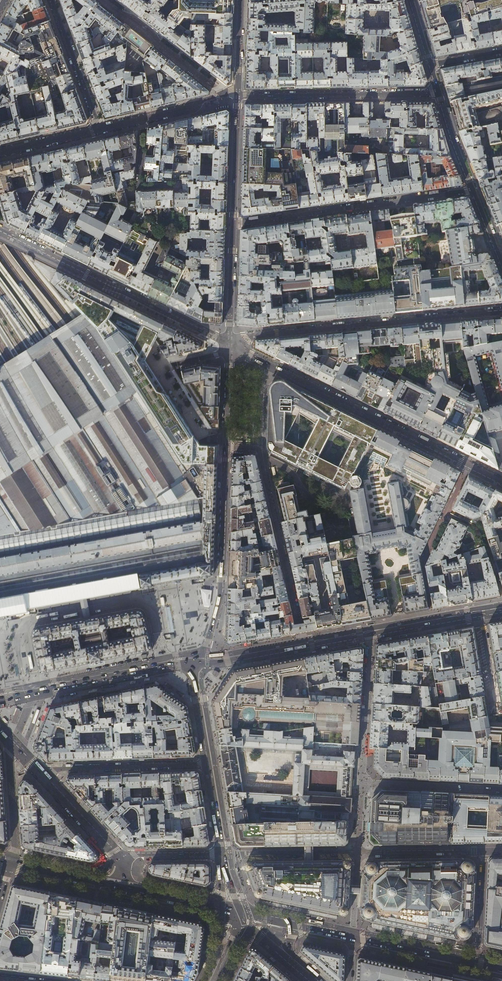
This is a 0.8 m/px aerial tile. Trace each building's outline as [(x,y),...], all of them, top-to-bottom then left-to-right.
[(45,6),(43,0),(14,0),(13,1),(7,12),(21,20),(19,16),(23,14),(22,12),(26,5),(29,4),(31,11),(33,10),(45,6)] [(64,9),(72,6),(74,4),(72,0),(61,0),(64,9)] [(74,4),(72,6),(64,9),(67,18),(71,29),(82,25),(84,22),(88,18),(85,16),(88,12),(90,14),(99,3),(95,0),(76,0),(74,4)] [(121,1),(131,9),(142,18),(157,0),(149,0),(148,1),(146,0),(122,0),(121,1)] [(142,18),(148,22),(169,39),(176,44),(187,30),(181,25),(177,30),(179,29),(181,30),(179,33),(181,34),(180,35),(171,28),(172,26),(174,28),(175,28),(179,24),(169,16),(168,17),(166,18),(165,17),(165,16),(165,15),(163,13),(163,12),(160,9),(163,5),(164,5),(168,0),(157,0),(142,18)] [(191,30),(191,25),(192,12),(233,13),(234,0),(215,0),(214,0),(213,1),(212,2),(212,3),(191,3),(189,0),(174,0),(174,10),(169,16),(179,24),(181,25),(187,30),(191,30)] [(269,30),(274,30),(277,30),(292,31),(299,31),(299,28),(304,28),(305,7),(300,6),(300,3),(305,3),(305,0),(249,0),(248,12),(247,29),(261,30),(269,30)] [(305,3),(305,7),(304,28),(304,32),(314,32),(315,2),(315,1),(325,0),(326,1),(326,2),(327,2),(339,2),(339,0),(305,0),(305,3)] [(348,3),(347,3),(346,18),(363,19),(364,12),(365,10),(385,10),(386,10),(390,10),(390,18),(398,18),(398,17),(408,13),(406,6),(404,0),(403,0),(380,4),(377,4),(367,4),(357,3),(353,3),(348,3)] [(420,1),(424,14),(428,29),(447,23),(444,18),(442,18),(441,13),(450,9),(450,8),(453,6),(461,5),(462,12),(462,19),(470,17),(488,11),(501,7),(501,0),(494,0),(493,0),(482,4),(478,4),(475,5),(474,0),(423,0),(420,1)] [(104,7),(99,3),(90,14),(88,18),(84,22),(90,27),(96,20),(99,22),(99,23),(101,25),(99,28),(98,27),(95,28),(92,32),(93,33),(93,35),(94,38),(94,37),(98,32),(100,31),(113,14),(104,7)] [(48,13),(45,6),(33,10),(36,19),(26,23),(23,14),(19,16),(21,20),(24,30),(51,20),(48,13)] [(488,11),(489,20),(501,18),(501,20),(501,7),(488,11)] [(489,20),(488,11),(470,17),(470,20),(472,20),(472,21),(471,21),(476,49),(485,47),(494,45),(492,32),(491,28),(488,29),(489,33),(480,34),(477,22),(489,20)] [(24,30),(21,20),(7,12),(4,18),(2,23),(14,30),(18,32),(25,35),(27,36),(24,30)] [(233,20),(233,13),(192,12),(191,25),(212,25),(212,21),(205,21),(205,18),(214,18),(214,22),(219,22),(219,25),(233,26),(233,20)] [(398,18),(390,18),(390,28),(385,28),(385,29),(364,29),(363,27),(363,19),(346,18),(346,33),(365,34),(380,35),(392,35),(392,34),(393,34),(393,33),(394,32),(394,31),(395,31),(395,34),(412,27),(412,25),(408,13),(398,17),(398,18)] [(118,18),(113,14),(100,31),(101,32),(103,33),(106,28),(107,27),(112,30),(110,31),(106,36),(112,40),(115,36),(116,34),(125,23),(118,18)] [(470,20),(470,17),(462,19),(465,34),(454,36),(455,40),(457,52),(466,51),(476,49),(471,21),(470,20)] [(37,35),(39,34),(42,41),(57,36),(53,27),(51,20),(24,30),(27,36),(25,35),(19,46),(20,46),(20,55),(20,56),(26,59),(30,61),(30,60),(30,46),(33,45),(31,39),(37,37),(37,35)] [(90,27),(84,22),(82,25),(71,29),(74,35),(77,43),(91,39),(91,38),(87,28),(90,27)] [(14,30),(2,23),(0,25),(0,44),(20,55),(20,46),(19,46),(18,47),(7,41),(14,30)] [(125,23),(116,34),(137,50),(138,49),(146,56),(154,46),(145,40),(134,31),(125,23)] [(449,28),(447,23),(428,29),(430,36),(432,42),(441,39),(450,37),(452,36),(450,31),(449,28)] [(214,25),(212,25),(191,25),(191,30),(191,43),(193,43),(195,43),(204,43),(205,33),(209,33),(209,27),(214,27),(214,25)] [(232,34),(233,26),(219,25),(216,25),(215,43),(232,44),(232,34)] [(412,27),(395,34),(392,35),(393,39),(398,37),(400,44),(396,46),(396,49),(386,52),(388,59),(401,55),(408,52),(407,50),(409,50),(410,51),(418,48),(415,36),(412,27)] [(261,30),(247,29),(247,39),(247,50),(268,51),(268,50),(269,41),(261,40),(261,39),(261,38),(261,37),(261,30)] [(191,52),(191,43),(191,30),(187,30),(176,44),(181,48),(190,56),(191,52)] [(288,59),(288,73),(278,73),(278,88),(288,88),(296,88),(295,53),(293,53),(293,50),(295,50),(295,42),(295,34),(292,34),(292,31),(277,30),(277,32),(274,32),(274,30),(269,30),(269,41),(268,50),(271,50),(271,52),(278,53),(278,59),(288,59)] [(492,32),(494,45),(501,44),(501,30),(492,32)] [(19,46),(25,35),(18,32),(13,40),(16,41),(15,44),(19,46)] [(379,51),(380,35),(365,34),(363,58),(367,59),(370,59),(375,59),(381,59),(388,59),(386,52),(379,51)] [(110,43),(112,40),(106,36),(106,35),(103,39),(102,39),(104,43),(104,42),(105,43),(101,45),(101,46),(94,49),(91,39),(77,43),(80,51),(83,60),(112,49),(110,43)] [(60,44),(57,36),(42,41),(41,42),(45,53),(44,54),(30,60),(30,61),(29,66),(60,55),(63,53),(60,44)] [(115,36),(112,40),(110,43),(112,49),(115,47),(123,45),(126,43),(115,36)] [(457,52),(455,40),(453,40),(453,44),(442,47),(441,42),(452,39),(452,36),(450,37),(441,39),(432,42),(436,56),(447,54),(457,52)] [(312,42),(295,42),(295,50),(295,53),(296,88),(304,88),(313,88),(313,72),(302,72),(301,59),(302,57),(312,57),(312,42)] [(330,42),(312,42),(312,57),(323,57),(324,58),(324,71),(313,72),(313,88),(323,87),(330,87),(330,52),(327,52),(327,50),(330,50),(330,42)] [(330,42),(330,50),(330,52),(330,87),(340,87),(348,87),(347,71),(337,71),(336,58),(338,56),(347,56),(347,42),(330,42)] [(210,55),(210,54),(218,55),(232,55),(232,49),(232,44),(215,43),(214,43),(213,53),(212,53),(211,52),(206,51),(206,43),(204,43),(195,43),(194,44),(194,45),(193,45),(193,43),(191,43),(191,52),(195,52),(195,54),(205,55),(210,55)] [(20,55),(0,44),(0,61),(3,56),(11,60),(4,72),(5,73),(8,74),(17,71),(21,65),(22,64),(27,67),(29,66),(30,61),(26,59),(25,61),(19,58),(20,56),(20,55)] [(123,45),(115,47),(116,51),(118,56),(118,57),(117,57),(119,61),(120,61),(121,61),(125,60),(126,48),(124,49),(123,45)] [(154,46),(146,56),(144,59),(157,70),(159,69),(162,68),(169,58),(162,53),(154,46)] [(115,47),(112,49),(83,60),(85,66),(88,73),(95,71),(94,68),(97,67),(98,70),(104,68),(101,59),(114,54),(113,52),(116,51),(115,47)] [(418,48),(410,51),(408,52),(401,55),(388,59),(388,61),(393,60),(393,63),(404,66),(409,65),(422,61),(420,53),(418,48)] [(278,59),(278,53),(271,52),(268,52),(268,51),(247,50),(246,62),(246,74),(246,79),(245,88),(270,88),(278,88),(278,73),(278,59)] [(195,54),(195,52),(191,52),(190,56),(197,61),(202,65),(208,57),(207,57),(207,56),(206,56),(205,56),(205,55),(195,54)] [(218,55),(210,54),(210,55),(208,57),(202,65),(207,68),(211,72),(216,65),(217,65),(214,62),(216,59),(218,59),(218,55)] [(63,64),(60,55),(29,66),(27,67),(24,68),(25,74),(29,90),(30,90),(48,85),(48,84),(51,79),(67,73),(63,64)] [(231,68),(232,55),(218,55),(218,59),(218,62),(223,62),(223,64),(220,64),(220,66),(223,66),(223,68),(219,68),(216,65),(211,72),(218,77),(227,84),(231,83),(231,68)] [(169,58),(162,68),(177,80),(184,70),(176,64),(169,58)] [(347,58),(347,71),(348,87),(358,87),(368,86),(367,69),(366,69),(366,71),(354,71),(354,64),(356,64),(355,60),(354,60),(354,58),(347,58)] [(388,61),(388,59),(381,59),(381,61),(380,61),(379,62),(379,67),(380,68),(381,68),(381,70),(369,71),(369,69),(367,69),(368,86),(378,86),(388,86),(388,76),(386,76),(386,75),(387,74),(388,74),(388,61)] [(482,63),(485,80),(492,78),(491,74),(501,72),(501,59),(494,61),(482,63)] [(125,60),(121,61),(122,66),(121,66),(122,69),(107,74),(105,70),(113,67),(112,65),(104,68),(98,70),(100,73),(96,74),(95,71),(88,73),(90,79),(93,87),(101,84),(100,82),(104,80),(105,83),(106,82),(108,81),(107,79),(110,78),(111,80),(124,76),(124,71),(125,60)] [(393,60),(388,61),(388,74),(388,76),(388,86),(397,86),(404,86),(404,72),(404,66),(393,63),(393,60)] [(422,61),(409,65),(410,70),(410,72),(408,72),(404,72),(404,86),(410,86),(414,86),(424,85),(428,80),(426,75),(425,70),(422,61)] [(472,65),(463,66),(465,78),(466,78),(476,76),(477,81),(485,80),(482,63),(472,65)] [(458,79),(465,78),(463,66),(440,71),(443,79),(446,87),(459,85),(458,79)] [(19,70),(17,71),(8,74),(5,73),(9,91),(7,96),(9,98),(20,139),(30,136),(40,134),(36,117),(24,120),(23,119),(22,118),(21,118),(16,95),(30,91),(30,90),(29,90),(25,74),(20,75),(19,70)] [(184,70),(177,80),(184,85),(187,86),(186,88),(185,87),(177,89),(176,84),(173,85),(176,102),(184,100),(200,96),(209,94),(210,90),(197,80),(184,70)] [(124,71),(124,76),(123,83),(122,92),(120,115),(128,113),(135,111),(132,99),(132,98),(129,98),(128,97),(129,85),(133,86),(133,85),(134,76),(134,72),(124,71)] [(158,74),(159,80),(161,88),(164,104),(170,103),(176,102),(173,85),(175,82),(168,76),(166,78),(169,81),(162,82),(161,81),(162,81),(163,79),(162,75),(157,71),(158,74)] [(70,72),(51,79),(48,84),(48,85),(49,85),(51,98),(57,96),(54,85),(58,83),(62,93),(76,88),(73,81),(70,72)] [(145,73),(141,72),(141,75),(134,76),(133,85),(140,83),(142,92),(144,91),(145,96),(142,96),(141,96),(139,96),(139,97),(132,99),(135,111),(143,109),(152,107),(149,91),(147,83),(146,76),(145,73)] [(158,74),(146,76),(147,83),(159,80),(158,74)] [(123,83),(124,76),(111,80),(108,81),(106,82),(106,85),(102,86),(101,84),(93,87),(95,93),(98,101),(111,96),(108,89),(123,83)] [(492,78),(485,80),(477,81),(468,83),(459,85),(446,87),(447,93),(450,103),(501,92),(501,76),(492,78)] [(49,85),(48,85),(30,90),(30,91),(36,117),(40,134),(49,132),(59,129),(55,113),(51,98),(49,85)] [(76,88),(62,93),(66,108),(65,110),(55,113),(59,129),(71,126),(86,123),(88,120),(85,111),(79,96),(76,88)] [(156,89),(149,91),(152,107),(158,106),(164,104),(161,88),(156,89)] [(122,92),(111,96),(98,101),(101,107),(103,112),(105,118),(111,117),(114,116),(120,115),(122,92)] [(450,103),(452,107),(454,107),(456,111),(460,126),(462,132),(484,128),(487,127),(498,125),(501,124),(501,92),(450,103)] [(3,143),(20,139),(9,98),(7,96),(2,94),(0,98),(0,107),(6,105),(9,119),(0,122),(0,143),(3,143)] [(406,124),(406,127),(417,128),(416,116),(415,111),(419,111),(420,112),(421,113),(421,114),(424,114),(425,112),(426,113),(426,116),(425,116),(426,128),(442,128),(438,112),(435,103),(434,102),(433,101),(432,100),(431,100),(420,100),(407,101),(407,121),(406,124)] [(350,102),(344,102),(345,138),(349,138),(349,132),(361,132),(361,136),(362,136),(362,137),(365,137),(365,145),(345,144),(345,151),(351,151),(360,152),(369,152),(369,137),(369,101),(363,101),(363,114),(364,115),(365,115),(365,117),(357,117),(348,117),(348,116),(349,115),(350,115),(350,114),(350,102)] [(373,101),(369,101),(369,137),(387,137),(387,127),(390,127),(390,122),(390,101),(385,101),(385,115),(385,116),(386,117),(387,117),(387,118),(379,119),(372,119),(372,117),(373,117),(373,116),(374,115),(373,101)] [(397,101),(390,101),(390,122),(390,127),(406,127),(406,124),(407,121),(407,101),(397,101)] [(298,103),(291,103),(292,117),(292,120),(300,120),(300,122),(299,122),(299,133),(292,133),(292,141),(292,149),(300,149),(300,141),(307,141),(307,137),(307,119),(306,102),(298,103)] [(316,102),(306,102),(307,119),(319,119),(317,119),(317,122),(319,122),(319,136),(307,137),(307,141),(307,149),(309,150),(317,150),(320,150),(320,137),(325,137),(325,102),(316,102)] [(345,151),(345,144),(345,138),(344,102),(333,102),(325,102),(325,137),(325,150),(331,150),(330,138),(338,138),(339,151),(342,151),(345,151)] [(245,109),(245,116),(256,116),(260,116),(262,116),(261,103),(253,103),(245,104),(245,109)] [(268,103),(261,103),(262,116),(262,118),(269,117),(269,119),(267,119),(267,120),(269,120),(269,125),(273,125),(273,127),(262,127),(262,131),(262,136),(262,139),(262,143),(262,148),(275,148),(274,103),(268,103)] [(282,103),(274,103),(275,148),(291,149),(292,149),(292,141),(281,141),(281,132),(283,132),(283,121),(284,121),(285,119),(285,118),(285,117),(292,117),(291,103),(282,103)] [(202,115),(202,129),(207,129),(207,125),(210,125),(210,126),(212,125),(212,124),(215,123),(217,124),(217,128),(214,127),(214,129),(229,130),(229,121),(230,111),(227,109),(214,112),(202,115)] [(202,115),(201,115),(194,117),(190,117),(188,118),(188,128),(197,127),(197,134),(202,134),(202,129),(202,115)] [(255,123),(256,116),(245,116),(244,120),(244,127),(262,127),(262,122),(260,122),(260,123),(255,123)] [(181,120),(177,121),(175,136),(174,149),(173,162),(173,163),(188,164),(188,144),(188,136),(188,128),(188,118),(181,120)] [(173,162),(174,149),(168,149),(170,136),(175,136),(177,121),(169,122),(163,124),(160,161),(160,165),(158,180),(164,180),(164,176),(172,177),(172,169),(165,169),(165,162),(173,162)] [(159,160),(159,161),(160,161),(163,124),(154,126),(148,127),(147,144),(156,144),(156,147),(155,147),(154,155),(146,155),(145,169),(153,169),(152,175),(149,175),(147,176),(147,181),(158,180),(160,165),(156,164),(157,159),(159,159),(159,160)] [(499,134),(498,125),(487,127),(490,145),(501,143),(500,138),(498,139),(497,135),(499,134)] [(262,131),(262,127),(244,127),(244,136),(243,147),(262,148),(262,143),(257,143),(255,142),(255,132),(257,131),(262,131)] [(406,127),(390,127),(387,127),(387,137),(386,153),(417,154),(450,155),(446,141),(442,128),(426,128),(417,128),(406,127)] [(484,129),(484,128),(462,132),(459,133),(463,141),(466,150),(481,147),(480,138),(486,137),(485,132),(479,133),(479,131),(483,130),(484,129)] [(214,129),(207,129),(202,129),(202,134),(202,137),(202,142),(193,142),(193,145),(228,146),(229,143),(229,130),(214,129)] [(126,133),(118,134),(121,148),(127,147),(130,150),(130,152),(132,151),(133,154),(131,156),(123,158),(125,170),(135,168),(137,145),(134,131),(126,133)] [(111,136),(103,138),(112,173),(125,170),(123,158),(114,160),(112,154),(113,154),(113,151),(114,150),(121,148),(118,134),(111,136)] [(202,137),(188,136),(188,144),(193,145),(193,142),(202,142),(202,137)] [(119,203),(116,190),(112,173),(103,138),(91,141),(83,143),(86,158),(90,173),(92,173),(89,160),(101,157),(106,175),(108,175),(108,178),(106,178),(106,177),(92,180),(93,185),(97,201),(119,203)] [(74,145),(65,147),(73,180),(74,183),(93,185),(92,180),(91,175),(79,178),(75,161),(86,158),(83,143),(74,145)] [(228,146),(193,145),(188,144),(188,164),(201,164),(201,152),(213,153),(213,165),(228,165),(228,156),(228,146)] [(56,149),(48,151),(53,170),(57,169),(57,168),(57,167),(62,166),(64,174),(63,175),(64,179),(55,181),(56,184),(58,192),(61,192),(63,189),(62,188),(61,186),(65,185),(66,183),(70,183),(71,182),(71,181),(71,180),(73,180),(65,147),(56,149)] [(298,196),(293,161),(291,149),(275,148),(262,148),(243,147),(243,156),(243,173),(242,183),(280,184),(281,196),(282,195),(284,210),(291,209),(299,207),(298,196)] [(482,147),(481,147),(466,150),(468,154),(470,160),(471,163),(485,161),(482,147)] [(300,149),(292,149),(291,149),(293,161),(301,160),(304,161),(306,177),(307,177),(311,194),(298,196),(299,207),(309,206),(320,205),(309,150),(307,149),(300,149)] [(317,150),(309,150),(320,205),(331,203),(343,201),(349,200),(347,185),(346,176),(345,166),(344,165),(342,165),(341,164),(340,162),(344,162),(344,159),(342,151),(339,151),(337,151),(338,157),(332,158),(332,157),(330,157),(330,156),(328,156),(328,158),(324,158),(324,159),(319,160),(317,150)] [(39,153),(29,156),(35,184),(36,190),(45,191),(58,192),(56,184),(45,186),(41,172),(47,170),(47,171),(51,171),(51,173),(53,172),(53,170),(48,151),(39,153)] [(351,151),(345,151),(342,151),(344,159),(345,159),(347,161),(347,163),(346,164),(346,166),(345,166),(346,176),(363,173),(361,161),(358,162),(357,161),(352,161),(351,160),(352,160),(352,159),(351,159),(350,153),(351,153),(351,151)] [(373,152),(369,152),(360,152),(361,161),(363,173),(364,182),(365,188),(365,190),(366,198),(373,197),(382,196),(380,183),(376,183),(375,178),(376,178),(376,177),(375,177),(374,169),(376,169),(373,152)] [(417,154),(386,153),(376,152),(379,177),(379,178),(380,183),(382,196),(389,195),(412,191),(423,190),(417,154)] [(417,154),(423,190),(441,187),(448,186),(461,184),(463,184),(455,166),(450,155),(417,154)] [(21,158),(12,159),(16,175),(25,173),(28,186),(35,184),(29,156),(21,158)] [(493,159),(495,172),(494,173),(494,172),(493,172),(492,172),(492,171),(491,171),(492,172),(491,172),(490,173),(488,174),(486,161),(485,161),(471,163),(473,167),(476,176),(479,182),(501,177),(501,158),(493,159)] [(12,159),(1,162),(0,162),(0,194),(14,190),(11,176),(16,175),(12,159)] [(228,165),(213,165),(213,175),(200,175),(201,164),(188,164),(173,163),(172,169),(172,177),(172,180),(181,179),(188,179),(189,180),(194,181),(197,181),(227,182),(227,173),(228,165)] [(135,168),(125,170),(112,173),(116,190),(125,189),(128,188),(126,183),(126,179),(134,177),(135,168)] [(479,182),(481,188),(486,201),(488,207),(501,203),(501,177),(479,182)] [(188,185),(189,180),(188,179),(181,179),(182,183),(182,186),(183,186),(183,192),(181,192),(179,191),(176,191),(175,192),(173,192),(174,206),(185,206),(185,207),(184,209),(184,213),(185,214),(189,214),(189,211),(189,206),(188,202),(188,198),(188,193),(188,185)] [(194,183),(194,181),(189,180),(188,185),(191,186),(191,193),(188,193),(188,198),(199,198),(200,188),(212,188),(212,199),(227,199),(227,190),(227,182),(197,181),(197,183),(194,183)] [(364,182),(347,185),(349,200),(357,199),(366,198),(365,190),(362,191),(361,189),(362,189),(363,188),(365,188),(364,182)] [(59,197),(38,239),(50,245),(62,251),(88,200),(97,201),(93,185),(74,183),(70,183),(66,183),(65,185),(63,189),(61,192),(62,192),(63,198),(59,197)] [(272,197),(281,196),(280,184),(242,183),(242,197),(241,213),(244,215),(245,215),(256,214),(268,212),(267,206),(273,205),(272,197)] [(28,186),(14,190),(0,194),(0,202),(7,223),(15,227),(24,232),(33,214),(35,211),(35,210),(45,191),(36,190),(35,184),(28,186)] [(123,191),(125,189),(116,190),(119,203),(127,207),(135,211),(139,213),(134,221),(139,223),(139,227),(137,230),(151,238),(158,241),(158,230),(150,230),(149,216),(157,215),(157,207),(156,190),(146,191),(143,191),(143,190),(136,191),(137,202),(128,201),(124,198),(123,191)] [(164,190),(156,190),(157,207),(164,207),(164,211),(165,212),(169,212),(170,210),(170,207),(174,206),(173,192),(173,190),(164,190)] [(45,191),(35,210),(45,215),(44,217),(43,218),(39,225),(34,223),(35,221),(35,219),(34,219),(36,216),(35,215),(36,212),(35,211),(33,214),(24,232),(31,236),(38,239),(59,197),(62,192),(61,192),(58,192),(45,191)] [(284,210),(282,195),(281,196),(272,197),(273,205),(267,206),(268,212),(276,211),(284,210)] [(199,204),(199,198),(188,198),(188,202),(193,202),(193,206),(189,206),(189,211),(196,211),(198,211),(226,212),(226,206),(227,199),(212,199),(211,204),(199,204)] [(452,201),(454,215),(461,214),(462,215),(462,216),(462,218),(464,219),(460,221),(454,222),(455,230),(461,229),(461,227),(464,227),(465,229),(480,227),(477,219),(471,206),(469,199),(468,198),(452,201)] [(119,203),(97,201),(88,200),(62,251),(75,258),(88,264),(100,240),(104,231),(108,224),(97,218),(98,216),(98,215),(92,212),(91,215),(88,214),(89,212),(90,212),(94,203),(114,213),(119,203)] [(443,202),(435,203),(435,211),(434,211),(434,215),(433,215),(434,224),(435,224),(435,223),(439,222),(440,223),(441,223),(442,232),(445,232),(455,230),(454,222),(452,222),(452,217),(453,217),(453,216),(454,215),(452,201),(443,202)] [(127,207),(119,203),(114,213),(108,224),(104,231),(124,241),(128,233),(131,228),(134,221),(139,213),(135,211),(130,221),(130,223),(123,219),(122,218),(122,219),(119,218),(121,213),(123,214),(124,213),(127,207)] [(413,206),(414,215),(415,217),(417,216),(417,215),(419,215),(420,216),(418,217),(418,218),(415,218),(417,236),(428,235),(427,231),(426,230),(425,230),(424,224),(429,224),(430,224),(434,224),(433,215),(434,215),(434,211),(435,211),(435,203),(426,204),(413,206)] [(488,207),(492,215),(496,226),(501,225),(501,203),(488,207)] [(379,211),(370,212),(371,224),(390,221),(390,219),(389,210),(379,211)] [(196,214),(196,211),(189,211),(189,214),(188,229),(200,229),(200,218),(210,219),(210,230),(225,230),(226,221),(226,212),(198,211),(198,213),(197,214),(196,214)] [(359,214),(346,216),(347,224),(350,224),(350,227),(348,227),(348,234),(349,236),(366,233),(368,249),(365,249),(365,248),(361,248),(361,250),(351,251),(353,269),(377,265),(375,250),(373,234),(371,224),(370,212),(359,214)] [(415,218),(415,217),(414,215),(410,216),(396,218),(390,219),(390,221),(393,231),(395,247),(396,257),(396,261),(397,261),(413,258),(420,257),(417,236),(415,218)] [(333,218),(323,219),(325,227),(328,228),(328,229),(325,229),(331,264),(332,271),(353,269),(351,251),(339,253),(338,252),(337,252),(334,236),(348,234),(348,227),(347,224),(346,216),(333,218)] [(313,221),(303,222),(306,239),(321,237),(322,249),(307,252),(309,266),(314,266),(321,265),(331,264),(325,229),(325,227),(323,219),(313,221)] [(296,223),(288,224),(289,234),(290,239),(293,261),(294,272),(310,271),(309,266),(307,252),(306,239),(303,222),(296,223)] [(276,226),(265,227),(267,243),(267,244),(280,243),(280,244),(281,244),(282,245),(283,244),(285,260),(293,261),(290,239),(287,240),(287,234),(289,234),(288,224),(276,226)] [(265,244),(267,243),(265,227),(255,229),(240,231),(240,243),(239,259),(269,260),(269,254),(268,251),(263,251),(263,256),(257,256),(256,254),(256,250),(259,249),(260,250),(265,250),(266,248),(265,244)] [(455,230),(445,232),(446,239),(448,238),(453,268),(460,266),(470,265),(476,264),(493,261),(490,253),(489,253),(477,255),(476,254),(475,254),(475,253),(475,251),(474,241),(473,241),(473,238),(473,237),(474,236),(482,235),(483,234),(480,227),(465,229),(461,229),(455,230)] [(127,284),(151,238),(137,230),(131,228),(128,233),(142,240),(138,250),(123,243),(120,250),(108,274),(117,279),(119,280),(127,284)] [(210,230),(200,229),(188,229),(188,233),(188,237),(191,237),(192,236),(204,237),(204,238),(207,238),(207,249),(203,249),(203,250),(191,250),(191,249),(187,249),(187,256),(187,257),(190,257),(224,258),(225,238),(225,230),(210,230)] [(393,231),(373,234),(375,250),(381,249),(388,248),(395,247),(393,231)] [(151,238),(127,284),(137,289),(148,294),(156,277),(144,271),(157,244),(159,241),(158,241),(151,238)] [(100,240),(88,264),(97,269),(108,274),(120,250),(118,249),(114,247),(112,252),(108,252),(105,250),(103,247),(105,243),(100,240)] [(165,245),(163,247),(156,262),(156,263),(161,266),(162,265),(170,248),(165,245)] [(175,277),(174,276),(173,276),(172,277),(171,279),(171,280),(172,281),(173,281),(171,284),(156,277),(148,294),(157,299),(167,304),(186,266),(186,263),(175,257),(177,251),(170,248),(162,265),(177,273),(175,277)] [(224,262),(224,258),(190,257),(189,259),(187,259),(186,263),(186,266),(188,269),(200,270),(200,265),(201,264),(203,265),(203,270),(210,270),(224,270),(224,262)] [(396,257),(392,258),(394,277),(391,277),(392,282),(409,281),(410,296),(394,298),(395,314),(409,312),(423,311),(419,273),(421,272),(420,257),(413,258),(414,266),(397,268),(397,261),(396,261),(396,257)] [(51,281),(57,269),(36,259),(34,263),(51,281)] [(239,259),(239,268),(239,278),(262,279),(280,279),(284,279),(295,280),(294,272),(293,261),(285,260),(283,260),(269,260),(239,259)] [(496,267),(493,261),(476,264),(470,265),(460,266),(461,283),(470,282),(469,276),(477,275),(477,281),(481,281),(487,280),(499,275),(496,267)] [(331,264),(321,265),(321,271),(314,272),(314,271),(315,271),(314,266),(309,266),(310,271),(315,321),(324,321),(337,319),(335,300),(326,301),(326,298),(331,297),(330,290),(334,289),(332,271),(331,264)] [(196,284),(188,269),(186,266),(167,304),(176,308),(185,313),(198,288),(196,284)] [(460,266),(453,268),(421,272),(419,273),(423,311),(425,311),(426,311),(427,310),(427,311),(430,310),(432,310),(434,310),(437,309),(437,310),(438,310),(438,309),(441,309),(442,309),(444,309),(445,309),(446,309),(448,308),(448,309),(450,308),(453,308),(455,308),(456,308),(460,307),(461,307),(464,307),(472,306),(479,305),(478,292),(478,285),(470,286),(470,282),(461,283),(460,266)] [(64,273),(57,269),(51,281),(71,300),(79,292),(84,283),(64,273)] [(201,270),(200,270),(188,269),(196,284),(224,285),(224,278),(224,270),(210,270),(210,278),(201,278),(201,270)] [(310,271),(294,272),(295,280),(284,279),(284,283),(280,283),(281,291),(309,288),(311,303),(299,304),(298,301),(296,300),(294,300),(292,302),(293,305),(282,306),(283,309),(284,324),(292,324),(315,321),(310,271)] [(487,280),(490,288),(488,291),(478,292),(479,305),(491,304),(501,303),(501,283),(499,275),(487,280)] [(262,284),(262,279),(239,278),(238,287),(238,296),(256,297),(261,297),(262,292),(251,291),(252,284),(262,284)] [(280,283),(280,279),(262,279),(262,284),(262,292),(261,297),(264,297),(265,298),(268,326),(275,325),(284,324),(283,309),(272,309),(271,298),(282,297),(281,291),(280,283)] [(84,283),(79,292),(127,315),(127,316),(128,316),(133,319),(142,324),(146,314),(139,311),(134,308),(130,306),(128,305),(104,293),(84,283)] [(223,294),(224,285),(196,284),(198,288),(201,295),(206,293),(209,293),(209,296),(207,296),(206,301),(213,301),(216,301),(223,301),(223,294)] [(203,298),(201,295),(198,288),(185,313),(193,317),(202,321),(203,310),(204,301),(204,300),(203,299),(201,306),(200,304),(199,304),(203,298)] [(393,290),(335,296),(335,300),(337,319),(345,318),(365,316),(385,314),(395,314),(394,298),(393,290)] [(71,300),(0,353),(0,611),(1,611),(5,610),(10,609),(11,611),(26,608),(26,605),(33,604),(36,603),(37,608),(130,591),(129,586),(132,586),(139,584),(140,587),(155,585),(155,583),(167,581),(170,580),(176,579),(180,579),(183,578),(189,577),(190,577),(192,577),(199,575),(199,576),(205,575),(214,574),(214,559),(215,521),(216,507),(217,462),(218,452),(218,447),(214,446),(209,446),(203,446),(199,446),(199,444),(192,443),(143,364),(156,339),(159,332),(142,324),(133,319),(128,316),(127,316),(127,315),(79,292),(71,300)] [(255,304),(256,297),(238,296),(238,302),(238,308),(253,309),(255,309),(255,306),(255,304)] [(264,297),(261,297),(256,297),(255,304),(257,304),(257,302),(260,302),(261,303),(262,313),(260,314),(260,308),(259,307),(257,308),(257,306),(255,306),(255,309),(257,327),(264,326),(268,326),(265,298),(264,297)] [(216,301),(215,305),(213,305),(213,301),(206,301),(204,300),(204,301),(203,310),(202,321),(211,322),(222,324),(223,311),(223,301),(216,301)] [(253,310),(253,309),(238,308),(237,316),(237,325),(247,326),(257,327),(255,309),(253,309),(253,313),(251,313),(251,314),(249,313),(249,310),(253,310)] [(155,319),(146,314),(142,324),(159,332),(164,323),(155,319)] [(501,318),(492,319),(484,320),(477,321),(478,327),(481,327),(480,328),(480,329),(478,329),(479,346),(485,345),(484,334),(501,333),(501,330),(501,318)] [(469,321),(451,323),(455,341),(462,340),(463,349),(469,348),(467,335),(473,335),(474,347),(479,346),(478,329),(478,327),(477,321),(469,321)] [(159,332),(156,339),(163,351),(166,355),(167,356),(170,355),(177,353),(175,344),(174,339),(174,336),(176,330),(170,326),(164,323),(159,332)] [(443,350),(443,342),(455,341),(451,323),(429,325),(418,326),(422,365),(430,364),(431,368),(431,371),(432,372),(444,356),(443,350)] [(409,327),(401,328),(403,344),(404,356),(405,368),(422,371),(422,365),(420,352),(418,326),(409,327)] [(393,329),(386,329),(387,345),(391,345),(391,348),(399,347),(398,344),(403,344),(401,328),(393,329)] [(379,330),(371,331),(372,347),(376,347),(376,350),(377,351),(384,350),(384,349),(384,346),(387,345),(386,329),(379,330)] [(186,335),(176,330),(174,336),(174,339),(182,341),(181,342),(182,342),(175,344),(177,353),(187,351),(201,348),(201,342),(186,335)] [(345,359),(331,386),(333,387),(356,399),(368,376),(363,373),(358,383),(343,376),(348,366),(357,365),(356,356),(373,354),(372,347),(371,331),(364,332),(350,333),(342,334),(343,342),(343,346),(345,359)] [(334,334),(326,335),(327,354),(330,354),(329,349),(338,348),(339,358),(345,359),(343,346),(340,346),(340,345),(342,345),(342,344),(343,343),(343,342),(342,342),(343,342),(342,334),(334,334)] [(316,336),(309,337),(311,354),(316,355),(315,350),(323,349),(323,356),(328,357),(327,354),(326,335),(318,336),(316,336)] [(294,338),(279,340),(280,349),(296,352),(311,354),(309,337),(294,338)] [(276,358),(280,349),(279,340),(268,341),(256,342),(256,348),(261,351),(274,358),(276,358)] [(485,345),(479,346),(474,347),(469,348),(463,349),(472,378),(473,384),(478,401),(482,414),(483,419),(487,433),(495,431),(496,432),(497,432),(501,430),(501,406),(489,409),(474,357),(491,352),(501,393),(501,341),(485,345)] [(256,348),(256,342),(254,342),(254,349),(263,353),(269,356),(274,359),(274,358),(261,351),(256,348)] [(289,365),(296,352),(280,349),(276,358),(283,362),(289,365)] [(296,368),(302,371),(311,354),(296,352),(289,365),(294,368),(296,368)] [(328,357),(323,356),(316,355),(311,354),(302,371),(309,375),(312,376),(316,379),(317,379),(328,357)] [(448,355),(444,356),(432,372),(431,373),(428,376),(427,379),(426,380),(426,382),(425,386),(424,387),(416,383),(398,419),(405,423),(420,431),(441,384),(447,381),(448,382),(451,381),(448,355)] [(389,358),(389,366),(405,368),(404,356),(389,358)] [(339,358),(328,357),(317,379),(324,382),(331,386),(345,359),(339,358)] [(176,369),(175,368),(174,369),(181,380),(182,380),(199,407),(203,404),(219,405),(220,397),(220,380),(220,377),(221,365),(202,363),(193,365),(176,369)] [(389,366),(374,364),(368,376),(356,399),(364,402),(370,405),(384,376),(382,375),(382,374),(380,373),(379,373),(376,372),(376,371),(378,368),(379,367),(381,368),(381,370),(383,370),(384,370),(387,371),(389,366)] [(405,368),(389,366),(387,371),(384,376),(370,405),(376,409),(383,412),(402,375),(405,368)] [(398,419),(416,383),(402,375),(383,412),(390,416),(398,419)] [(469,378),(467,381),(463,389),(437,440),(443,442),(455,448),(472,413),(477,415),(482,414),(478,401),(473,384),(472,378),(469,378)] [(437,440),(463,389),(448,382),(447,381),(441,384),(420,431),(427,434),(437,440)] [(285,384),(280,382),(276,383),(274,384),(271,385),(268,388),(267,392),(267,399),(268,403),(269,417),(268,433),(268,445),(268,447),(268,450),(269,450),(270,452),(271,452),(345,490),(349,483),(350,484),(350,490),(360,488),(360,487),(361,485),(361,484),(361,483),(361,481),(360,479),(359,478),(358,478),(356,477),(354,477),(352,477),(353,474),(354,474),(369,445),(370,445),(378,430),(371,427),(355,419),(336,410),(319,401),(306,395),(301,392),(293,388),(285,384)] [(219,421),(219,405),(203,404),(199,407),(212,428),(219,428),(219,421)] [(477,415),(472,413),(455,448),(472,457),(486,464),(498,470),(496,462),(487,433),(483,419),(482,414),(477,415)] [(378,431),(370,445),(371,446),(371,445),(393,456),(388,466),(402,473),(405,468),(413,472),(410,477),(430,487),(433,483),(441,487),(443,483),(445,480),(451,467),(423,453),(406,444),(387,435),(378,431)] [(250,457),(244,457),(246,473),(259,471),(258,463),(256,456),(250,457)] [(244,457),(243,457),(239,458),(234,458),(232,459),(232,466),(232,474),(246,473),(244,457)] [(457,470),(451,467),(445,480),(447,481),(445,484),(443,483),(441,487),(439,490),(437,495),(447,501),(452,489),(461,472),(457,470)] [(259,471),(246,473),(232,474),(232,480),(231,487),(246,486),(248,486),(262,482),(260,476),(259,471)] [(381,501),(378,473),(370,474),(374,502),(381,501)] [(471,505),(476,496),(482,483),(475,479),(469,476),(451,513),(464,520),(471,505)] [(401,586),(406,614),(409,613),(410,613),(411,613),(417,612),(429,610),(419,558),(441,512),(447,501),(437,495),(439,490),(436,488),(434,493),(435,493),(434,494),(433,494),(429,501),(433,503),(429,509),(425,507),(418,522),(422,524),(419,531),(416,529),(413,534),(412,534),(405,531),(405,526),(407,526),(407,524),(409,524),(407,513),(405,513),(404,510),(406,509),(408,509),(409,508),(410,507),(411,506),(411,504),(411,503),(411,502),(411,501),(410,499),(409,499),(407,498),(406,497),(405,497),(402,497),(402,494),(403,494),(401,483),(400,483),(399,481),(387,483),(395,529),(391,530),(390,528),(377,530),(377,532),(372,533),(364,488),(360,489),(360,488),(350,490),(350,491),(351,491),(358,535),(352,536),(355,550),(362,577),(372,620),(382,618),(392,616),(389,600),(387,588),(386,581),(373,583),(368,554),(376,553),(376,550),(398,546),(399,549),(407,547),(413,576),(400,578),(401,586)] [(262,482),(248,486),(250,495),(252,505),(266,502),(265,497),(263,488),(262,482)] [(493,488),(482,483),(476,496),(484,500),(479,509),(471,505),(464,520),(470,523),(473,525),(477,523),(482,522),(481,518),(495,490),(493,488)] [(246,486),(231,487),(231,492),(231,499),(250,495),(248,486),(246,486)] [(279,492),(284,513),(286,522),(296,520),(308,517),(307,511),(300,513),(294,486),(279,489),(279,492)] [(495,490),(481,518),(482,522),(488,540),(501,536),(501,529),(499,519),(498,516),(499,516),(497,511),(499,508),(501,507),(501,493),(495,490)] [(250,495),(231,499),(231,503),(231,510),(251,505),(252,505),(250,495)] [(266,502),(252,505),(251,505),(251,509),(256,508),(256,509),(255,509),(255,511),(256,510),(257,512),(252,513),(254,522),(270,519),(269,511),(266,502)] [(251,509),(251,505),(231,510),(230,520),(230,533),(255,529),(254,522),(252,513),(251,509)] [(303,542),(304,542),(305,544),(301,545),(302,550),(304,556),(328,552),(324,531),(320,514),(308,517),(296,520),(299,535),(301,542),(302,542),(303,542)] [(484,547),(485,547),(483,540),(477,523),(473,525),(470,523),(468,527),(449,518),(446,523),(449,525),(436,551),(445,556),(448,557),(449,559),(457,557),(459,556),(455,554),(457,549),(460,550),(462,555),(464,554),(484,547)] [(270,519),(254,522),(255,529),(257,538),(274,534),(272,526),(270,519)] [(299,535),(296,520),(286,522),(282,523),(283,531),(285,538),(299,535)] [(341,616),(342,619),(341,619),(343,625),(355,623),(372,620),(364,585),(362,577),(355,550),(352,536),(350,525),(324,531),(328,552),(329,557),(333,576),(340,612),(341,616)] [(255,529),(230,533),(230,536),(229,542),(241,542),(242,542),(248,541),(257,539),(257,538),(255,529)] [(274,534),(257,538),(257,539),(258,544),(258,547),(259,550),(259,554),(277,550),(275,542),(274,534)] [(301,542),(299,535),(285,538),(287,546),(289,554),(302,550),(301,545),(301,542)] [(488,540),(494,562),(501,559),(501,536),(488,540)] [(257,539),(248,541),(249,546),(247,546),(247,545),(243,546),(242,542),(241,542),(229,542),(229,546),(229,552),(244,553),(259,550),(258,547),(254,547),(254,545),(258,544),(257,539)] [(494,575),(484,547),(464,554),(466,565),(482,562),(485,581),(469,583),(473,602),(487,599),(500,597),(500,596),(496,584),(494,575)] [(244,553),(229,552),(229,564),(228,581),(228,589),(243,590),(257,588),(255,572),(272,568),(281,566),(279,558),(277,550),(259,554),(259,550),(244,553)] [(304,556),(302,550),(289,554),(290,561),(292,569),(306,566),(305,561),(304,556)] [(445,556),(436,551),(433,550),(430,556),(425,567),(429,588),(439,586),(440,592),(430,594),(433,609),(440,608),(449,606),(446,591),(444,575),(437,576),(438,577),(433,578),(431,567),(442,565),(442,562),(442,561),(445,556)] [(461,588),(460,588),(459,588),(458,588),(457,589),(446,591),(449,606),(452,606),(473,602),(469,583),(466,565),(464,554),(462,555),(459,556),(457,557),(458,563),(447,565),(446,560),(442,562),(442,565),(443,574),(448,573),(450,583),(452,584),(454,586),(463,584),(464,588),(461,588)] [(305,561),(306,566),(308,578),(308,582),(309,585),(311,597),(313,609),(314,613),(315,616),(318,630),(330,628),(343,625),(341,619),(342,619),(341,616),(338,616),(338,614),(339,614),(339,613),(339,612),(340,612),(333,576),(329,557),(320,559),(324,579),(326,581),(330,597),(331,596),(330,595),(331,595),(332,598),(331,598),(332,607),(328,607),(329,611),(327,611),(320,613),(319,610),(320,610),(321,609),(320,600),(317,583),(318,581),(314,560),(305,561)] [(281,566),(272,568),(273,574),(275,584),(285,582),(283,574),(281,566)] [(308,578),(306,566),(292,569),(294,576),(295,584),(305,582),(305,578),(308,578)] [(262,576),(273,574),(272,568),(255,572),(257,588),(259,602),(261,614),(261,617),(261,618),(268,617),(272,638),(277,637),(283,636),(280,618),(279,608),(278,604),(277,599),(275,599),(273,587),(264,588),(263,585),(265,584),(266,584),(265,581),(264,581),(264,580),(262,580),(262,576)] [(285,582),(275,584),(277,599),(278,604),(280,604),(289,602),(287,594),(285,582)] [(306,582),(305,582),(295,584),(297,592),(299,600),(311,597),(309,585),(305,586),(305,584),(306,584),(306,582)] [(212,586),(199,588),(202,601),(210,600),(212,586)] [(243,590),(228,589),(228,596),(227,604),(242,605),(259,602),(257,588),(243,590)] [(84,617),(90,616),(86,594),(80,595),(84,617)] [(313,609),(311,597),(299,600),(301,608),(303,618),(315,616),(314,613),(312,614),(311,610),(313,609)] [(242,605),(227,604),(227,608),(227,610),(227,615),(227,616),(242,616),(259,614),(261,614),(259,602),(242,605)] [(289,602),(280,604),(281,608),(280,609),(280,608),(279,608),(280,618),(292,615),(289,602)] [(145,612),(144,610),(142,609),(140,608),(138,608),(90,616),(84,617),(38,625),(35,626),(34,628),(32,631),(32,634),(39,671),(44,670),(97,659),(152,648),(145,612)] [(242,616),(227,616),(226,630),(226,644),(227,645),(229,646),(238,644),(247,643),(244,627),(244,626),(241,628),(240,627),(240,624),(241,623),(241,624),(246,624),(246,622),(249,621),(249,623),(250,623),(251,625),(255,624),(254,620),(261,618),(261,617),(259,617),(259,614),(242,616)] [(292,615),(280,618),(283,636),(289,635),(302,633),(318,630),(315,616),(303,618),(304,624),(300,625),(294,625),(292,615)] [(264,639),(272,638),(268,617),(261,618),(254,620),(255,624),(258,641),(264,639)] [(134,635),(133,628),(129,629),(128,627),(132,626),(131,621),(106,627),(108,640),(134,635)] [(500,622),(496,623),(488,624),(491,641),(493,652),(501,651),(501,622),(500,622)] [(255,624),(251,625),(252,628),(245,629),(245,628),(245,626),(244,627),(247,643),(252,642),(258,641),(255,624)] [(447,632),(450,650),(460,648),(460,651),(460,652),(461,652),(463,667),(453,668),(455,680),(468,678),(472,678),(482,676),(473,627),(459,630),(447,632)] [(101,628),(79,633),(79,634),(79,635),(82,646),(104,641),(101,628)] [(437,634),(427,635),(431,657),(432,666),(434,673),(435,679),(436,680),(438,680),(439,683),(442,683),(455,680),(453,668),(442,670),(442,667),(439,653),(441,651),(450,650),(447,632),(437,634)] [(73,634),(49,639),(52,652),(76,647),(73,636),(73,635),(73,634)] [(417,637),(408,639),(412,660),(417,659),(416,651),(423,650),(424,658),(431,657),(427,635),(417,637)] [(376,653),(375,660),(393,660),(392,658),(397,658),(397,654),(400,653),(401,656),(405,655),(406,658),(407,661),(412,660),(408,639),(392,642),(379,644),(376,647),(376,653)] [(360,647),(349,650),(346,650),(332,653),(333,660),(364,654),(364,650),(361,647),(360,647)] [(493,652),(494,662),(496,673),(501,672),(501,651),(493,652)] [(316,656),(304,658),(306,673),(306,674),(322,671),(322,672),(322,673),(321,674),(314,675),(306,676),(308,687),(336,682),(335,671),(333,660),(332,653),(316,656)] [(364,654),(333,660),(335,671),(338,672),(343,672),(363,673),(363,665),(364,654)] [(432,666),(431,657),(424,658),(423,658),(423,661),(417,662),(417,659),(412,660),(407,661),(406,658),(393,660),(375,660),(375,664),(375,669),(383,670),(383,667),(387,667),(387,670),(393,670),(396,670),(396,664),(398,664),(405,663),(408,663),(408,671),(424,672),(425,665),(432,666)] [(283,696),(283,677),(288,676),(297,675),(306,673),(304,658),(297,659),(295,660),(285,661),(281,662),(278,663),(272,664),(269,664),(277,712),(277,713),(312,715),(310,702),(309,698),(283,696)] [(277,712),(269,664),(262,665),(261,666),(253,667),(251,668),(251,703),(250,707),(251,707),(252,708),(253,709),(254,710),(255,711),(277,712)] [(251,703),(251,668),(249,668),(247,668),(239,670),(234,671),(228,679),(225,683),(223,686),(222,688),(244,707),(250,713),(250,707),(251,703)] [(383,670),(375,669),(374,678),(374,684),(419,687),(420,687),(421,676),(426,677),(426,676),(426,672),(424,672),(408,671),(402,671),(402,676),(402,680),(402,681),(402,682),(400,682),(398,681),(395,681),(394,682),(392,682),(393,670),(387,670),(383,670)] [(338,672),(335,671),(336,682),(362,683),(362,678),(363,673),(343,672),(342,673),(343,675),(346,675),(346,678),(343,678),(343,677),(342,677),(339,677),(338,672)] [(438,699),(439,705),(458,701),(455,685),(460,684),(461,686),(466,685),(466,683),(468,683),(471,699),(485,697),(483,685),(482,676),(472,678),(468,678),(455,680),(442,683),(444,697),(438,699)] [(361,694),(362,683),(336,682),(308,687),(309,698),(310,702),(361,705),(361,694)] [(373,694),(373,704),(393,706),(394,692),(413,693),(413,688),(419,688),(419,687),(374,684),(373,694)] [(157,686),(153,686),(144,688),(147,722),(152,722),(156,722),(156,703),(164,691),(160,688),(157,686)] [(142,689),(141,689),(131,691),(133,723),(147,722),(144,688),(142,689)] [(258,719),(258,718),(256,718),(254,717),(258,717),(259,717),(278,718),(278,715),(277,713),(277,712),(255,711),(254,710),(253,709),(252,708),(251,707),(250,707),(250,713),(244,707),(222,688),(220,690),(216,696),(215,697),(212,702),(213,709),(214,712),(214,715),(215,720),(216,724),(217,731),(226,730),(233,729),(238,728),(243,729),(248,729),(258,730),(258,719)] [(126,692),(123,693),(121,693),(123,723),(131,723),(133,723),(131,691),(126,692)] [(172,696),(164,691),(156,703),(156,722),(157,722),(162,722),(170,721),(169,713),(178,700),(172,696)] [(119,694),(113,695),(104,697),(105,719),(112,718),(112,724),(123,723),(121,693),(119,694)] [(101,697),(98,698),(97,698),(99,725),(93,725),(93,733),(106,732),(107,744),(94,745),(94,760),(103,760),(114,760),(112,724),(112,718),(105,719),(104,697),(101,697)] [(485,697),(471,699),(458,701),(439,705),(440,708),(442,725),(449,724),(446,712),(468,708),(470,720),(487,717),(488,717),(487,706),(485,697)] [(97,698),(92,699),(82,701),(81,702),(79,702),(83,726),(93,725),(99,725),(97,698)] [(183,704),(178,700),(169,713),(170,721),(175,721),(190,719),(188,707),(183,704)] [(71,704),(63,705),(66,719),(68,720),(72,727),(83,726),(79,702),(71,704)] [(361,705),(310,702),(312,715),(312,716),(312,720),(313,720),(322,720),(343,721),(347,722),(360,722),(360,719),(360,717),(360,712),(360,711),(361,706),(361,705)] [(44,722),(50,708),(60,706),(59,704),(48,706),(42,721),(44,722)] [(393,706),(373,704),(372,713),(372,721),(407,723),(411,723),(415,724),(419,724),(419,707),(393,706)] [(40,754),(44,758),(47,755),(46,740),(47,738),(53,738),(66,737),(66,734),(72,734),(72,727),(68,720),(66,719),(63,705),(60,706),(50,708),(44,722),(36,743),(37,743),(36,744),(36,745),(35,747),(36,749),(36,751),(37,752),(40,754)] [(313,720),(312,720),(278,718),(259,717),(258,717),(254,717),(253,719),(252,720),(250,720),(248,720),(246,720),(244,719),(243,717),(241,717),(238,717),(238,728),(243,729),(248,729),(254,729),(258,730),(259,730),(264,730),(265,730),(269,730),(276,731),(278,731),(286,730),(290,729),(300,728),(304,728),(313,727),(313,720)] [(484,763),(487,717),(470,720),(471,733),(469,783),(476,783),(483,783),(484,763)] [(499,768),(488,768),(489,742),(501,743),(501,725),(490,724),(488,717),(487,717),(484,763),(483,783),(491,784),(498,784),(499,768)] [(163,724),(158,725),(157,722),(156,722),(152,722),(153,741),(166,740),(177,740),(193,737),(191,728),(190,719),(175,721),(170,721),(162,722),(163,724)] [(359,732),(360,722),(347,722),(343,721),(322,720),(313,720),(313,727),(313,731),(323,731),(336,732),(342,732),(342,744),(344,744),(347,744),(352,745),(353,745),(355,745),(358,745),(359,736),(359,734),(359,732)] [(372,721),(371,735),(370,749),(375,749),(400,750),(414,751),(415,728),(415,724),(411,723),(407,723),(372,721)] [(131,723),(133,759),(140,759),(153,758),(153,747),(153,742),(153,741),(152,722),(147,722),(133,723),(131,723)] [(133,759),(131,723),(123,723),(112,724),(114,760),(123,759),(133,759)] [(93,733),(93,725),(83,726),(72,727),(72,734),(74,761),(84,761),(94,760),(94,745),(81,745),(80,733),(93,733)] [(260,730),(259,730),(258,730),(254,729),(248,729),(243,729),(243,747),(219,745),(222,761),(223,768),(224,771),(227,792),(246,793),(247,804),(297,806),(298,796),(303,796),(305,765),(343,766),(341,798),(350,799),(351,782),(352,767),(354,767),(355,753),(344,752),(341,752),(341,757),(337,757),(337,753),(330,753),(330,757),(317,756),(317,755),(316,755),(316,756),(313,756),(313,750),(319,749),(319,746),(341,748),(341,747),(347,747),(347,744),(344,744),(342,744),(312,743),(313,735),(313,732),(313,731),(313,727),(304,728),(303,738),(283,737),(283,736),(291,735),(290,729),(286,730),(278,731),(276,731),(269,730),(265,730),(264,736),(249,735),(249,734),(264,735),(264,730),(260,730)] [(243,729),(238,728),(233,729),(226,730),(217,731),(218,738),(218,739),(219,745),(243,747),(243,729)] [(424,751),(425,737),(428,738),(429,728),(415,728),(414,751),(414,752),(415,752),(415,751),(424,751)] [(440,781),(442,728),(429,728),(428,738),(440,738),(438,760),(427,759),(427,766),(426,772),(429,773),(428,781),(433,781),(440,781)] [(469,783),(471,733),(443,731),(443,728),(442,728),(440,781),(454,782),(469,783)] [(74,761),(72,734),(66,734),(66,737),(67,746),(66,747),(63,747),(63,746),(60,746),(60,747),(53,748),(53,738),(47,738),(46,740),(47,755),(44,758),(45,760),(47,762),(60,762),(74,761)] [(196,754),(193,737),(177,740),(166,740),(167,743),(169,743),(169,744),(178,743),(178,750),(167,750),(167,758),(172,758),(193,757),(196,754)] [(167,743),(166,740),(153,741),(153,742),(157,742),(157,747),(153,747),(153,758),(167,758),(167,750),(167,743)] [(399,779),(400,765),(400,756),(400,750),(375,749),(374,760),(374,768),(383,777),(383,778),(391,779),(399,779)] [(413,780),(414,754),(407,754),(407,752),(414,752),(414,751),(400,750),(400,756),(400,765),(399,779),(404,779),(413,780)] [(424,772),(425,766),(427,766),(427,759),(425,759),(425,755),(414,754),(413,780),(419,780),(428,781),(429,773),(426,772),(424,772)] [(187,772),(159,773),(160,782),(162,795),(165,795),(173,794),(179,794),(185,793),(186,793),(192,792),(197,791),(199,791),(202,791),(200,783),(199,774),(196,772),(187,772)] [(149,774),(141,774),(142,806),(144,806),(164,805),(163,801),(163,800),(159,800),(159,795),(160,795),(161,796),(162,796),(162,795),(160,782),(159,773),(149,774)] [(115,775),(108,775),(109,790),(113,790),(113,803),(118,803),(119,803),(122,803),(122,774),(115,775)] [(141,774),(122,774),(122,803),(124,803),(129,803),(130,807),(142,806),(141,774)] [(66,782),(73,790),(75,792),(76,790),(77,790),(84,789),(86,791),(86,798),(85,797),(85,798),(83,800),(82,800),(91,809),(96,804),(96,799),(93,799),(93,789),(95,789),(95,775),(79,776),(68,777),(66,782)] [(101,775),(95,775),(95,789),(96,799),(96,804),(105,804),(105,790),(109,790),(108,775),(101,775)] [(4,779),(0,779),(0,843),(5,844),(8,842),(8,837),(7,828),(6,811),(5,790),(4,779)] [(27,779),(27,780),(25,780),(24,781),(24,780),(23,781),(22,782),(21,784),(21,783),(20,784),(20,785),(19,789),(19,788),(18,790),(18,791),(19,795),(18,795),(19,796),(37,795),(41,792),(40,791),(40,790),(39,791),(37,788),(37,787),(36,787),(35,786),(32,783),(32,782),(31,781),(30,782),(29,781),(28,780),(27,779)] [(73,790),(66,782),(65,784),(72,791),(73,790)] [(452,837),(454,801),(454,794),(446,793),(433,793),(430,793),(421,792),(420,792),(414,792),(413,792),(407,792),(407,791),(397,791),(384,790),(382,790),(372,799),(372,802),(371,815),(370,827),(370,836),(370,841),(374,845),(384,845),(397,845),(410,845),(425,844),(438,844),(451,844),(450,837),(452,837)] [(203,798),(202,791),(199,791),(197,791),(192,792),(186,793),(185,793),(179,794),(179,799),(187,798),(187,803),(174,805),(173,794),(165,795),(166,800),(163,801),(164,805),(164,810),(169,809),(169,813),(170,813),(180,812),(180,811),(204,807),(203,798)] [(41,792),(37,795),(38,796),(39,809),(49,808),(53,805),(46,798),(41,792)] [(246,793),(227,792),(228,800),(230,809),(247,806),(247,804),(246,793)] [(501,843),(501,796),(492,795),(479,795),(468,794),(454,794),(454,801),(452,837),(450,837),(451,844),(463,844),(475,844),(489,843),(500,843),(501,843)] [(37,795),(19,796),(20,804),(21,810),(39,809),(38,796),(37,795)] [(314,812),(314,822),(349,821),(349,817),(349,813),(351,813),(352,799),(350,799),(341,798),(303,796),(298,796),(297,806),(297,809),(297,812),(303,812),(314,812)] [(118,803),(113,803),(115,805),(110,810),(105,804),(96,804),(91,809),(98,817),(104,823),(118,810),(118,803)] [(120,807),(119,803),(118,803),(118,810),(104,823),(110,830),(113,833),(116,837),(128,826),(131,824),(124,817),(124,816),(125,816),(124,815),(131,809),(132,809),(133,809),(134,810),(135,810),(136,811),(137,812),(138,814),(138,815),(138,816),(138,817),(139,817),(145,816),(144,806),(142,806),(130,807),(129,803),(124,803),(120,807)] [(251,823),(314,822),(314,812),(303,812),(297,812),(297,809),(297,806),(247,804),(247,806),(248,819),(248,821),(249,824),(251,823)] [(49,808),(39,809),(40,817),(42,817),(43,821),(40,821),(40,823),(40,826),(61,824),(67,820),(59,812),(53,805),(49,808)] [(164,805),(144,806),(145,816),(147,840),(146,848),(150,848),(161,848),(166,848),(165,820),(170,820),(170,813),(169,813),(168,813),(164,813),(164,812),(164,810),(164,805)] [(247,806),(230,809),(231,815),(232,823),(233,825),(249,824),(248,821),(248,819),(247,806)] [(206,815),(204,807),(180,811),(180,812),(182,829),(207,825),(206,815)] [(40,817),(39,809),(21,810),(20,810),(20,818),(21,827),(40,826),(40,823),(37,823),(37,814),(38,814),(38,817),(40,817)] [(182,829),(180,812),(170,813),(170,820),(165,820),(166,848),(175,848),(183,848),(182,829)] [(147,840),(145,816),(139,817),(140,829),(138,831),(137,830),(136,830),(135,831),(134,831),(134,832),(128,826),(116,837),(120,841),(123,844),(124,844),(124,845),(125,847),(126,847),(127,848),(128,848),(129,848),(130,849),(133,848),(134,849),(137,848),(146,848),(147,840)] [(23,847),(24,848),(32,850),(34,850),(57,855),(66,857),(69,843),(80,834),(73,827),(67,820),(61,824),(40,826),(21,827),(22,836),(22,846),(23,847)] [(251,823),(249,824),(233,825),(234,832),(236,843),(241,847),(258,847),(274,847),(306,846),(337,846),(345,846),(348,843),(349,827),(349,821),(314,822),(251,823)] [(210,839),(209,839),(209,834),(207,825),(182,829),(183,848),(195,848),(206,847),(208,845),(210,843),(210,839)] [(80,834),(69,843),(66,857),(77,859),(88,862),(91,862),(92,862),(94,862),(95,861),(96,860),(97,859),(97,858),(98,856),(97,855),(97,854),(96,853),(97,852),(87,842),(80,834)] [(98,865),(100,863),(101,859),(101,857),(99,853),(98,851),(97,852),(96,853),(97,854),(97,855),(98,856),(97,858),(97,859),(96,860),(95,861),(94,862),(92,862),(91,862),(88,862),(87,865),(91,866),(94,866),(98,865)] [(487,889),(484,933),(484,943),(486,946),(501,949),(501,886),(496,886),(497,877),(498,878),(498,874),(501,874),(501,858),(492,858),(491,858),(488,861),(488,872),(487,881),(487,889)] [(389,860),(370,860),(368,861),(366,862),(364,863),(363,866),(362,872),(362,877),(361,891),(360,903),(360,910),(360,913),(361,916),(362,917),(363,919),(365,920),(367,921),(380,923),(435,935),(451,939),(459,941),(459,939),(462,940),(464,940),(466,939),(468,938),(469,937),(470,934),(471,932),(471,930),(472,930),(473,922),(476,877),(476,873),(476,868),(474,863),(473,861),(471,859),(469,859),(467,859),(444,859),(442,859),(389,860)] [(252,863),(251,862),(249,862),(248,863),(247,863),(246,864),(246,865),(245,866),(245,867),(246,869),(247,870),(247,871),(246,872),(247,873),(249,878),(249,879),(250,881),(251,884),(251,885),(252,885),(253,890),(254,892),(254,891),(255,892),(255,893),(255,895),(256,896),(257,897),(258,897),(260,898),(261,897),(262,897),(262,898),(267,899),(287,904),(339,915),(339,914),(340,914),(341,915),(342,915),(344,915),(345,915),(346,914),(347,913),(348,912),(348,910),(348,909),(347,908),(348,908),(349,902),(350,874),(351,869),(350,869),(349,868),(350,867),(350,866),(351,865),(350,864),(349,862),(348,861),(347,861),(345,861),(344,861),(343,862),(343,861),(321,861),(253,862),(253,863),(252,863)] [(187,871),(188,871),(188,874),(186,874),(185,882),(195,884),(206,887),(211,883),(211,874),(211,867),(206,862),(197,863),(189,863),(187,869),(187,871)] [(169,868),(171,869),(172,863),(162,863),(154,863),(154,864),(152,864),(151,865),(150,865),(150,866),(149,867),(149,869),(149,871),(149,872),(150,873),(151,874),(152,874),(153,875),(161,877),(169,879),(171,871),(168,871),(168,869),(169,868)] [(189,863),(172,863),(171,869),(171,871),(169,879),(177,881),(185,882),(186,874),(186,873),(185,873),(184,872),(185,870),(186,870),(187,870),(187,869),(189,863)] [(0,927),(0,969),(2,970),(29,973),(41,974),(46,931),(50,892),(32,888),(15,885),(11,887),(5,908),(0,927)] [(64,895),(50,892),(46,931),(52,932),(67,934),(73,935),(77,898),(64,895)] [(91,901),(77,898),(73,935),(72,939),(86,941),(86,940),(92,941),(99,942),(100,930),(98,930),(97,930),(97,929),(96,929),(94,930),(94,931),(95,931),(93,938),(82,936),(85,921),(101,924),(103,903),(91,901)] [(103,903),(101,924),(100,930),(99,942),(98,950),(113,952),(118,907),(118,906),(110,905),(103,903)] [(118,907),(113,952),(109,980),(145,980),(148,964),(148,963),(148,957),(149,955),(154,914),(147,913),(147,912),(133,909),(125,907),(125,908),(118,907)] [(166,916),(154,914),(149,955),(148,957),(148,963),(148,964),(145,980),(171,980),(171,973),(172,966),(173,958),(174,951),(175,943),(176,937),(178,919),(166,916)] [(189,921),(178,919),(176,937),(183,938),(183,937),(181,937),(182,934),(184,934),(185,935),(187,935),(186,939),(203,941),(204,935),(205,929),(201,924),(197,923),(191,921),(189,921)] [(52,932),(46,931),(41,974),(46,975),(59,976),(68,977),(72,939),(73,935),(67,934),(66,937),(64,938),(62,955),(59,955),(54,954),(51,953),(53,937),(52,936),(51,936),(52,932)] [(186,939),(183,938),(176,937),(175,943),(186,945),(185,952),(174,951),(173,958),(188,960),(191,961),(200,962),(201,952),(203,941),(186,939)] [(89,962),(92,941),(86,940),(86,941),(72,939),(68,977),(74,978),(79,978),(81,961),(89,962)] [(98,950),(99,942),(92,941),(89,962),(81,961),(79,978),(85,979),(88,979),(94,980),(98,950)] [(335,980),(344,980),(344,974),(345,961),(345,957),(343,954),(335,952),(316,948),(303,945),(300,951),(312,961),(328,975),(335,980)] [(245,960),(240,968),(252,974),(255,968),(256,969),(257,968),(260,970),(259,972),(260,973),(262,971),(262,972),(263,973),(263,974),(263,975),(262,978),(269,978),(269,972),(275,965),(266,957),(259,952),(258,952),(258,951),(257,950),(256,949),(255,948),(253,948),(251,949),(250,950),(249,952),(249,953),(249,954),(248,954),(245,960)] [(113,952),(98,950),(94,980),(102,980),(109,980),(113,952)] [(188,960),(173,958),(172,966),(183,968),(182,973),(181,973),(180,974),(171,973),(171,980),(195,980),(198,973),(200,962),(191,961),(190,963),(188,963),(188,960)] [(275,965),(269,972),(269,978),(268,980),(271,980),(288,980),(290,979),(284,973),(281,970),(275,965)] [(240,968),(234,980),(249,980),(252,974),(240,968)]
